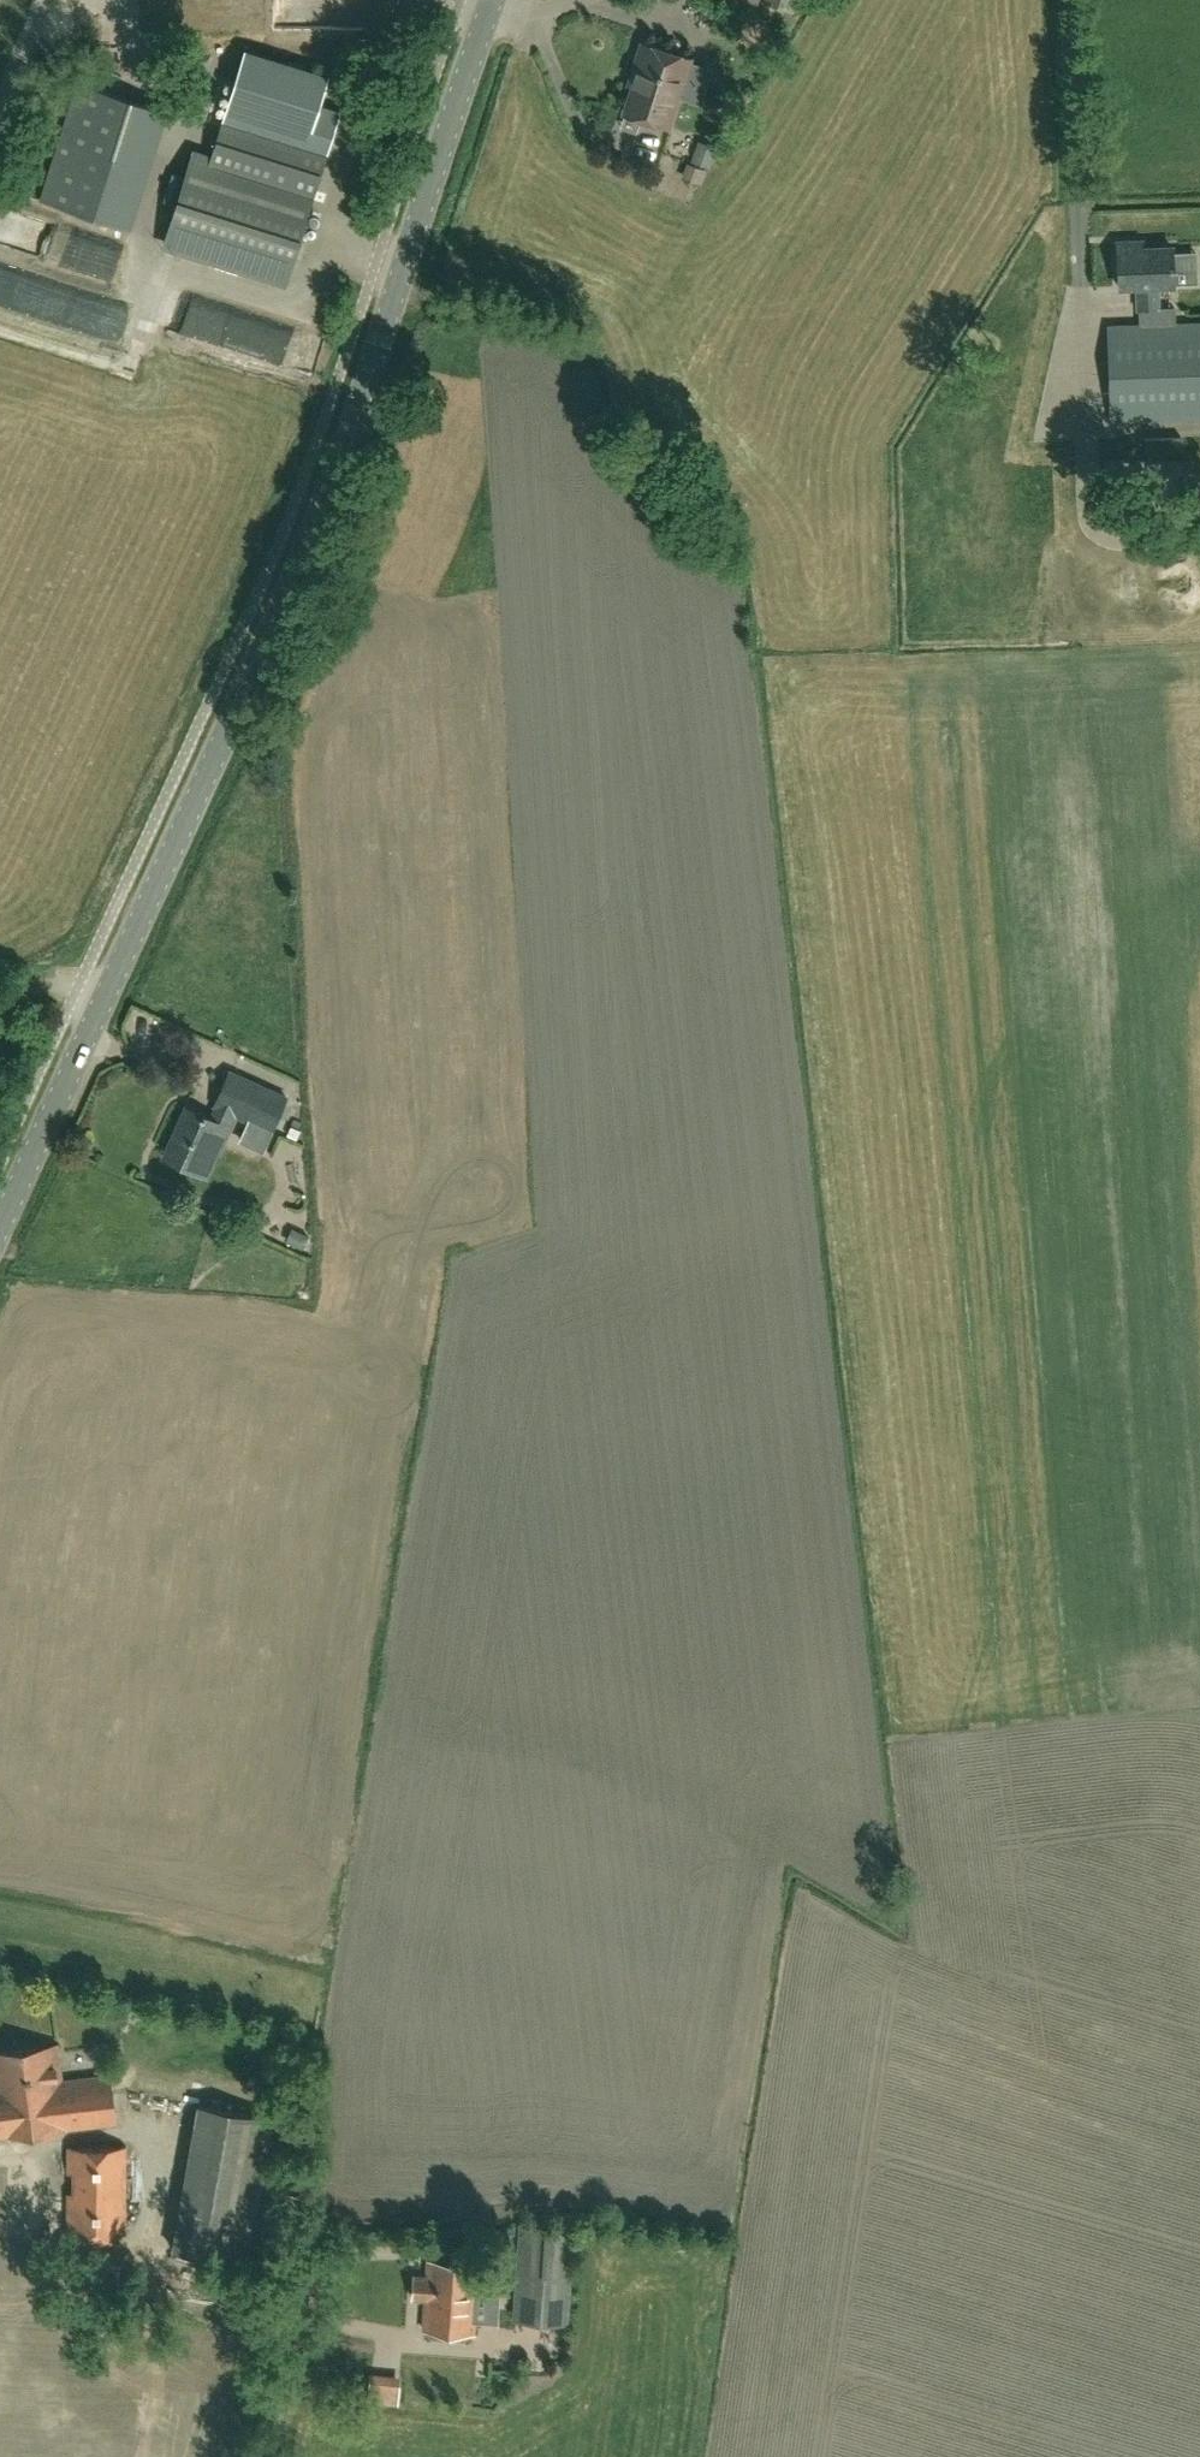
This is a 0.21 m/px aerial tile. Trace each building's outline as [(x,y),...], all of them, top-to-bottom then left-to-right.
[(759,0),(722,0),(754,12),(759,0)] [(798,0),(764,0),(794,12),(798,0)] [(691,58),(643,43),(635,67),(639,68),(625,112),(669,126),(691,58)] [(287,281),(292,264),(341,112),(319,105),(328,77),(247,51),(230,104),(229,104),(213,155),(194,149),(164,242),(287,281)] [(117,223),(154,106),(78,82),(41,199),(117,223)] [(708,140),(690,174),(707,183),(725,150),(708,140)] [(39,256),(48,223),(13,213),(4,246),(39,256)] [(1199,418),(1199,322),(1176,323),(1175,307),(1157,308),(1157,286),(1174,285),(1173,247),(1133,248),(1133,242),(1118,242),(1119,287),(1139,286),(1138,311),(1139,311),(1139,324),(1108,325),(1111,421),(1199,418)] [(216,347),(318,372),(327,336),(225,311),(216,347)] [(272,1131),(287,1096),(230,1071),(215,1106),(217,1107),(212,1118),(186,1107),(164,1157),(207,1176),(234,1114),(272,1131)] [(116,2121),(110,2074),(63,2080),(58,2045),(0,2052),(0,2136),(116,2121)] [(250,2268),(283,2125),(196,2105),(163,2248),(250,2268)] [(68,2233),(127,2233),(127,2191),(118,2191),(118,2172),(126,2172),(126,2145),(67,2145),(68,2172),(75,2172),(75,2192),(68,2192),(68,2233)] [(575,2228),(522,2224),(514,2320),(567,2323),(575,2228)] [(474,2333),(476,2301),(479,2263),(429,2260),(428,2276),(415,2275),(413,2297),(427,2298),(424,2329),(474,2333)] [(405,2404),(406,2382),(375,2381),(375,2404),(405,2404)]
